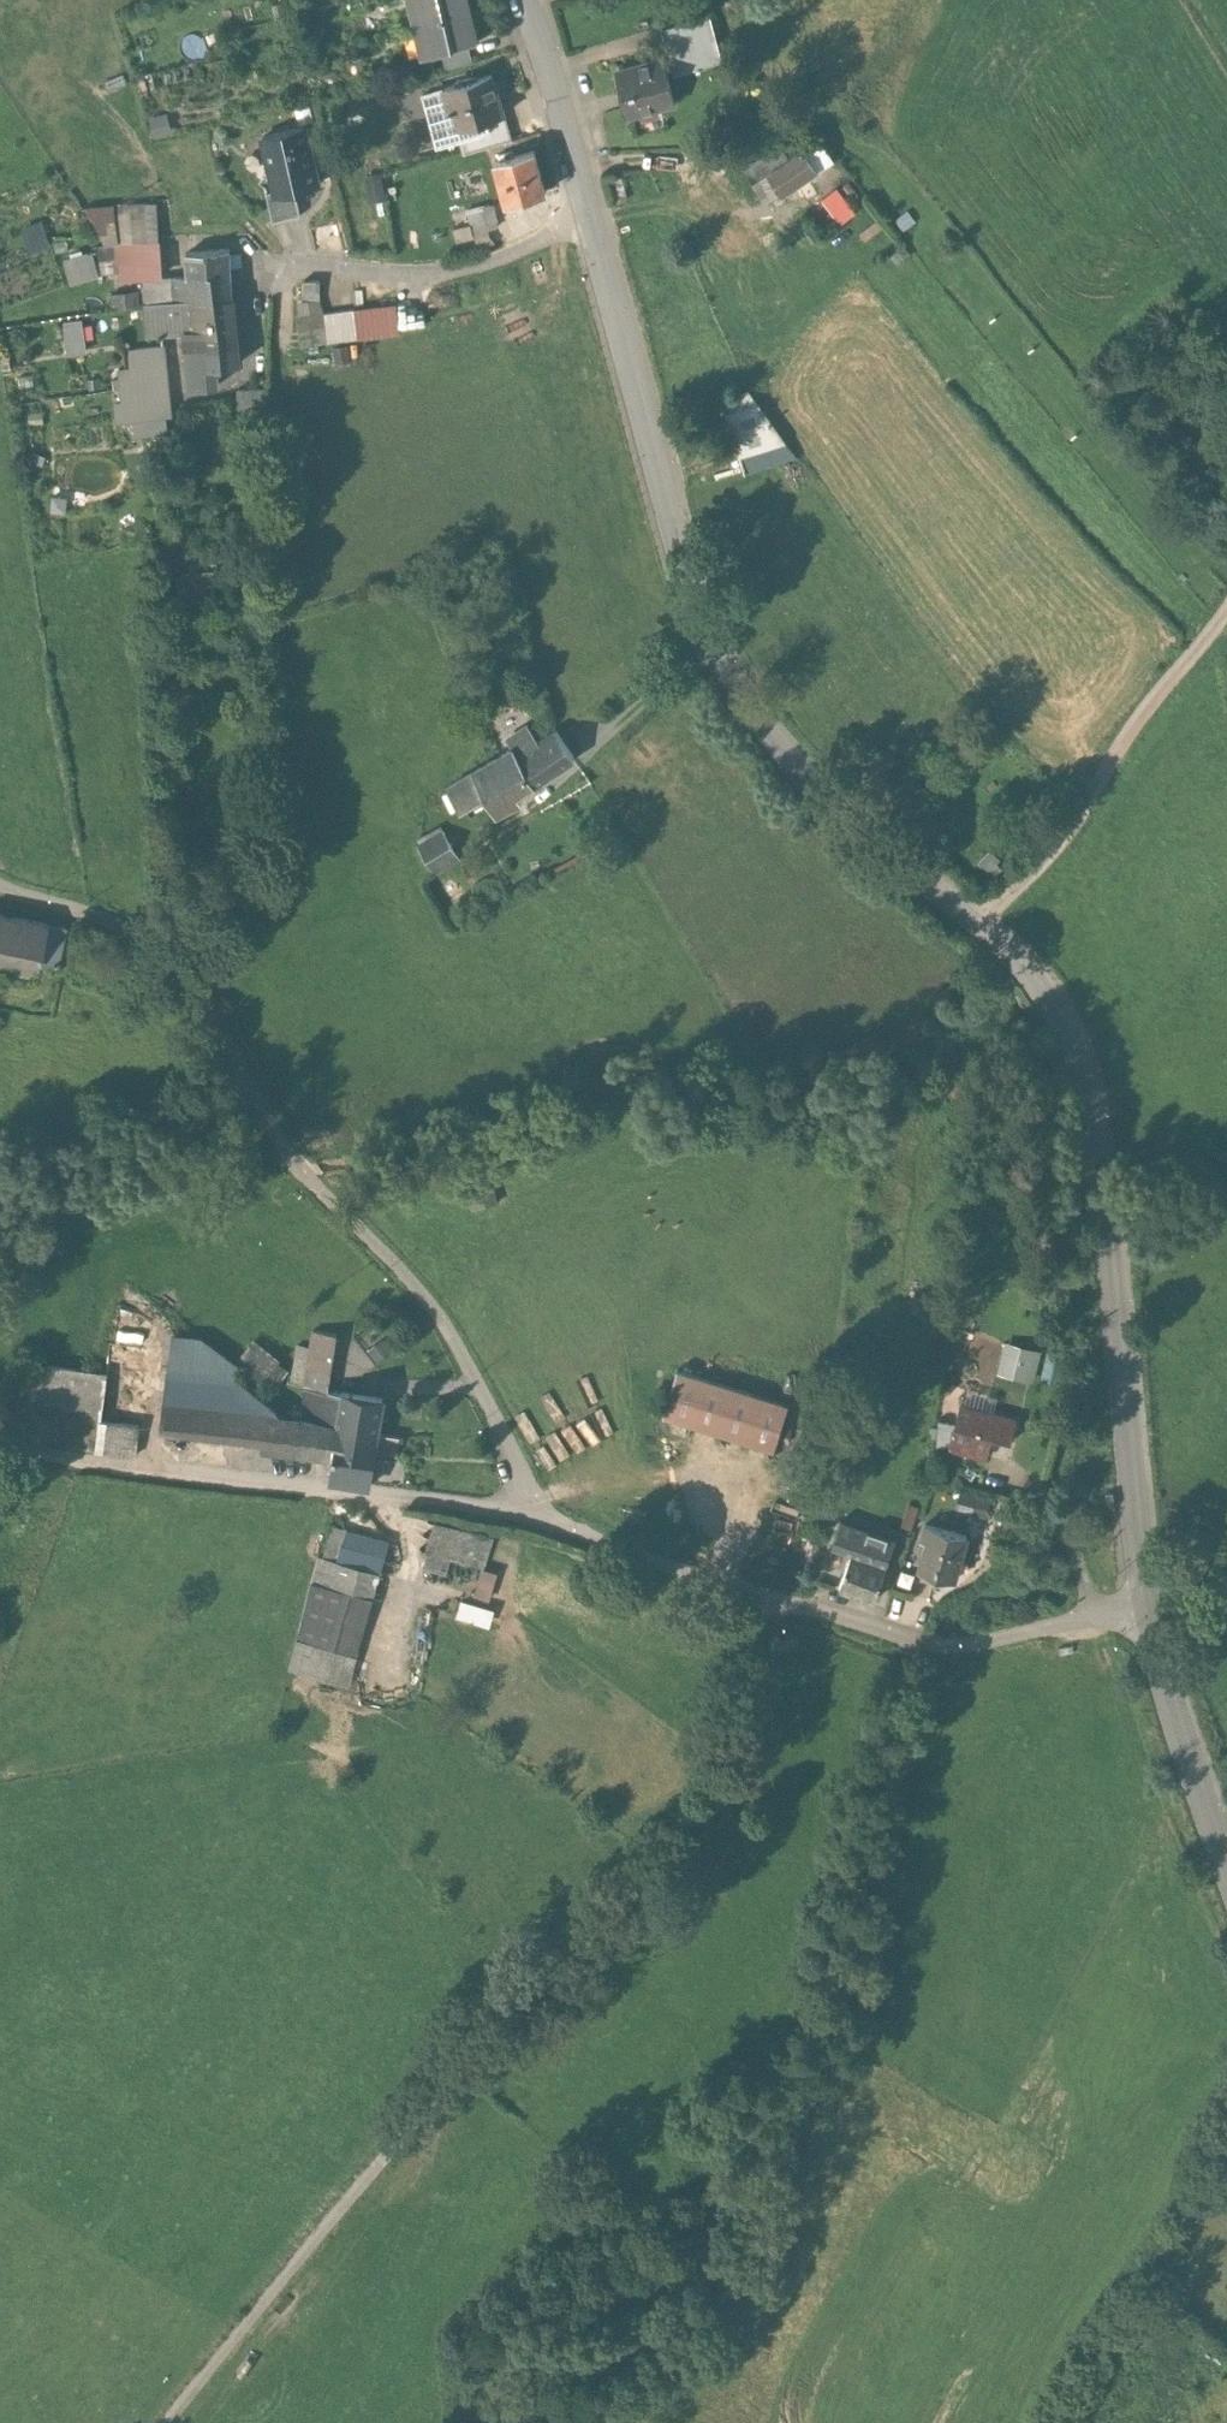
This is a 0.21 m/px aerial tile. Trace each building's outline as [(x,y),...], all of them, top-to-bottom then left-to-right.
[(411,27),(471,13),(468,0),(404,0),(411,27)] [(479,46),(471,13),(411,27),(419,60),(479,46)] [(661,31),(674,76),(723,62),(710,17),(661,31)] [(663,60),(612,74),(626,123),(677,109),(663,60)] [(496,94),(490,73),(442,88),(455,133),(506,118),(500,93),(496,94)] [(146,91),(144,81),(137,83),(139,92),(146,91)] [(167,114),(148,119),(153,139),(172,134),(167,114)] [(513,141),(506,118),(455,133),(461,155),(513,141)] [(321,184),(306,123),(257,135),(271,196),(294,190),(321,184)] [(752,183),(766,175),(790,159),(783,148),(771,149),(743,167),(752,183)] [(546,193),(534,150),(491,162),(502,205),(546,193)] [(817,173),(802,151),(790,159),(766,175),(781,197),(817,173)] [(381,173),(364,176),(370,204),(386,201),(381,173)] [(840,189),(839,187),(822,199),(837,221),(863,203),(849,183),(840,189)] [(294,190),(271,196),(266,197),(272,224),(300,217),(294,190)] [(158,241),(156,204),(116,206),(118,244),(158,241)] [(482,204),(467,208),(472,228),(500,221),(495,204),(482,204)] [(118,244),(116,206),(83,207),(100,239),(103,246),(118,244)] [(42,220),(21,228),(30,253),(51,245),(42,220)] [(337,239),(334,225),(323,228),(325,241),(337,239)] [(161,279),(158,241),(118,244),(103,246),(100,239),(95,239),(101,274),(118,273),(120,282),(142,280),(161,279)] [(183,251),(184,278),(161,279),(142,280),(142,302),(188,300),(232,298),(230,275),(228,248),(183,251)] [(92,251),(63,259),(70,283),(99,275),(92,251)] [(326,311),(321,298),(321,280),(305,280),(305,298),(298,298),(298,312),(297,312),(301,343),(330,338),(326,311)] [(138,291),(111,293),(112,308),(139,306),(138,291)] [(237,341),(232,298),(188,300),(191,333),(181,334),(182,348),(237,341)] [(145,336),(181,334),(191,333),(188,300),(142,302),(145,336)] [(355,307),(326,311),(330,338),(359,334),(355,307)] [(422,307),(398,307),(398,326),(422,326),(422,307)] [(82,318),(63,321),(68,353),(86,351),(82,318)] [(239,371),(237,341),(182,348),(187,394),(220,391),(219,372),(239,371)] [(350,341),(333,343),(335,359),(352,357),(350,341)] [(164,344),(135,347),(137,365),(140,383),(169,380),(164,344)] [(13,370),(11,359),(2,361),(4,371),(13,370)] [(119,422),(128,421),(128,418),(138,416),(135,384),(140,383),(137,365),(111,369),(113,386),(121,385),(123,402),(117,402),(119,422)] [(172,414),(169,380),(140,383),(135,384),(138,416),(165,415),(172,414)] [(750,383),(721,391),(746,467),(798,451),(750,383)] [(266,389),(237,389),(237,418),(267,414),(266,389)] [(167,432),(165,415),(138,416),(128,418),(128,421),(129,433),(167,432)] [(190,553),(191,568),(209,567),(208,552),(190,553)] [(522,741),(448,785),(461,808),(485,793),(496,814),(521,798),(516,790),(574,755),(557,729),(527,748),(522,741)] [(464,860),(448,830),(419,846),(435,876),(464,860)] [(0,914),(0,957),(37,965),(38,962),(46,923),(0,914)] [(64,927),(46,923),(38,962),(56,966),(64,927)] [(150,1435),(320,1464),(319,1455),(325,1394),(334,1337),(311,1331),(307,1349),(297,1348),(289,1388),(304,1392),(300,1421),(278,1417),(240,1386),(237,1371),(234,1369),(197,1339),(169,1337),(150,1435)] [(1036,1381),(1044,1348),(1007,1339),(999,1372),(1036,1381)] [(254,1341),(234,1369),(237,1371),(272,1391),(286,1371),(254,1341)] [(21,1446),(136,1463),(138,1430),(98,1425),(106,1378),(30,1368),(21,1446)] [(790,1403),(677,1369),(661,1421),(774,1455),(790,1403)] [(375,1460),(383,1403),(325,1394),(319,1455),(375,1460)] [(1023,1417),(960,1404),(949,1454),(1013,1467),(1023,1417)] [(371,1493),(375,1460),(319,1455),(320,1464),(322,1487),(371,1493)] [(912,1568),(957,1583),(971,1539),(926,1524),(912,1568)] [(493,1544),(429,1526),(421,1572),(447,1581),(452,1563),(480,1570),(470,1599),(487,1604),(495,1575),(485,1573),(493,1544)] [(854,1555),(843,1591),(881,1603),(899,1544),(844,1527),(837,1550),(854,1555)] [(288,1673),(347,1692),(380,1545),(327,1529),(307,1584),(288,1673)] [(491,1630),(496,1611),(462,1601),(456,1620),(491,1630)]
